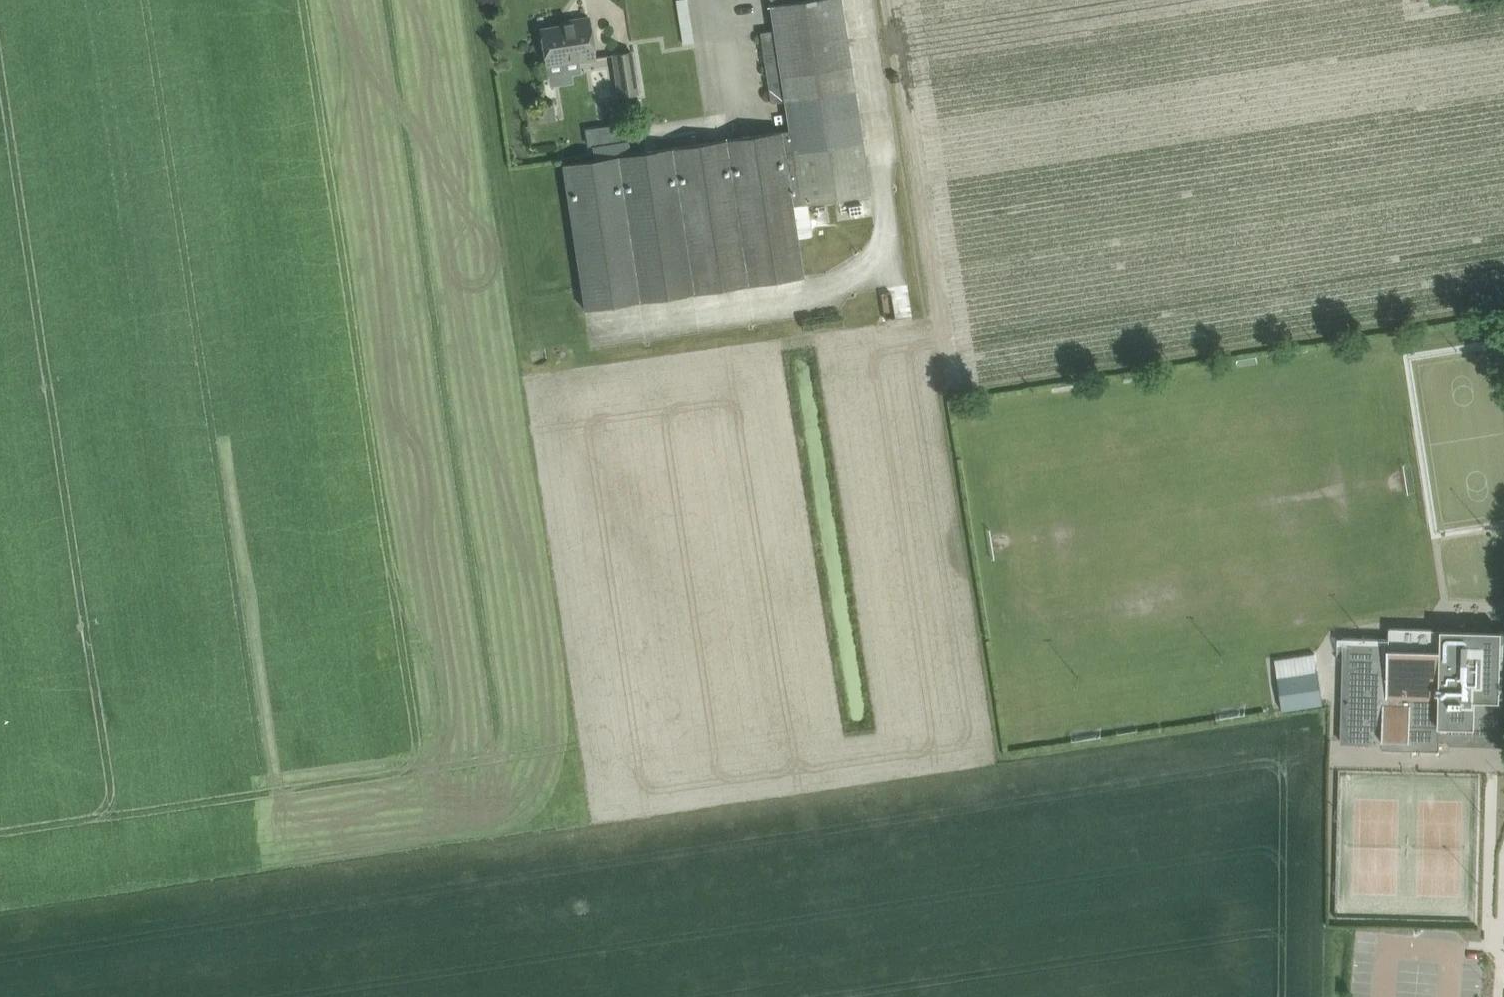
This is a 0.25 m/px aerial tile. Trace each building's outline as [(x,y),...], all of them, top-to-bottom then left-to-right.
[(563,162),(584,308),(803,276),(793,204),(871,192),(841,0),(770,0),(775,29),(761,31),(772,102),(786,99),(790,129),(631,152),(595,158),(563,162)] [(684,42),(696,40),(692,0),(679,0),(684,42)] [(548,64),(597,57),(590,15),(573,17),(574,21),(542,26),(548,64)] [(639,93),(633,49),(612,52),(619,96),(639,93)] [(607,125),(610,142),(621,140),(618,123),(607,125)] [(621,140),(610,142),(593,144),(595,158),(631,152),(630,141),(629,139),(621,140)] [(1410,738),(1410,726),(1441,727),(1441,711),(1456,697),(1475,697),(1489,712),(1489,715),(1503,715),(1503,684),(1501,684),(1501,679),(1503,679),(1503,678),(1501,678),(1502,637),(1503,637),(1503,635),(1466,634),(1466,640),(1450,639),(1450,649),(1443,649),(1443,645),(1442,645),(1442,649),(1390,648),(1390,644),(1388,644),(1388,657),(1381,657),(1381,655),(1344,654),(1342,741),(1379,742),(1379,737),(1383,738),(1383,741),(1384,741),(1384,738),(1410,738)] [(1318,670),(1279,676),(1284,708),(1323,702),(1318,670)]
